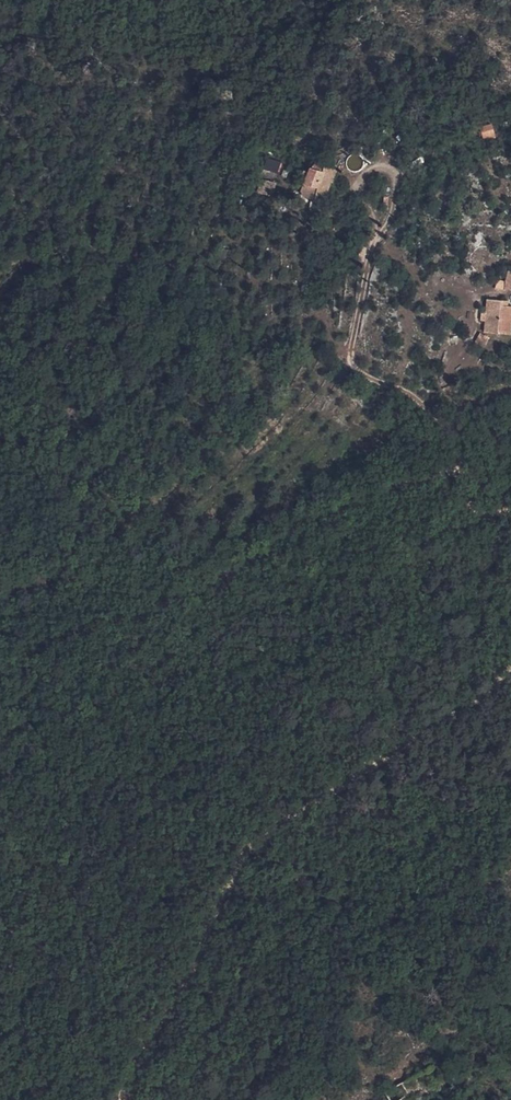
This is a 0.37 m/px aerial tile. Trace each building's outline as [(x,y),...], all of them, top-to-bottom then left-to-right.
[(482,139),(495,138),(493,124),(480,125),(482,139)] [(267,156),(263,168),(278,174),(282,162),(267,156)] [(322,193),(325,184),(329,185),(332,175),(320,170),(323,165),(310,160),(304,162),(316,166),(315,172),(313,179),(310,185),(309,189),(322,193)] [(315,172),(316,166),(304,162),(303,162),(297,181),(310,185),(313,179),(315,172)] [(332,175),(334,169),(323,165),(320,170),(332,175)] [(270,190),(274,179),(258,172),(254,184),(270,190)] [(305,196),(309,189),(310,185),(297,181),(295,188),(296,191),(305,196)] [(322,193),(309,189),(305,196),(305,197),(319,202),(322,193)] [(225,246),(222,258),(230,260),(234,249),(225,246)] [(492,278),(491,290),(491,298),(490,309),(510,309),(510,279),(492,278)] [(54,375),(50,378),(58,387),(62,384),(54,375)]
